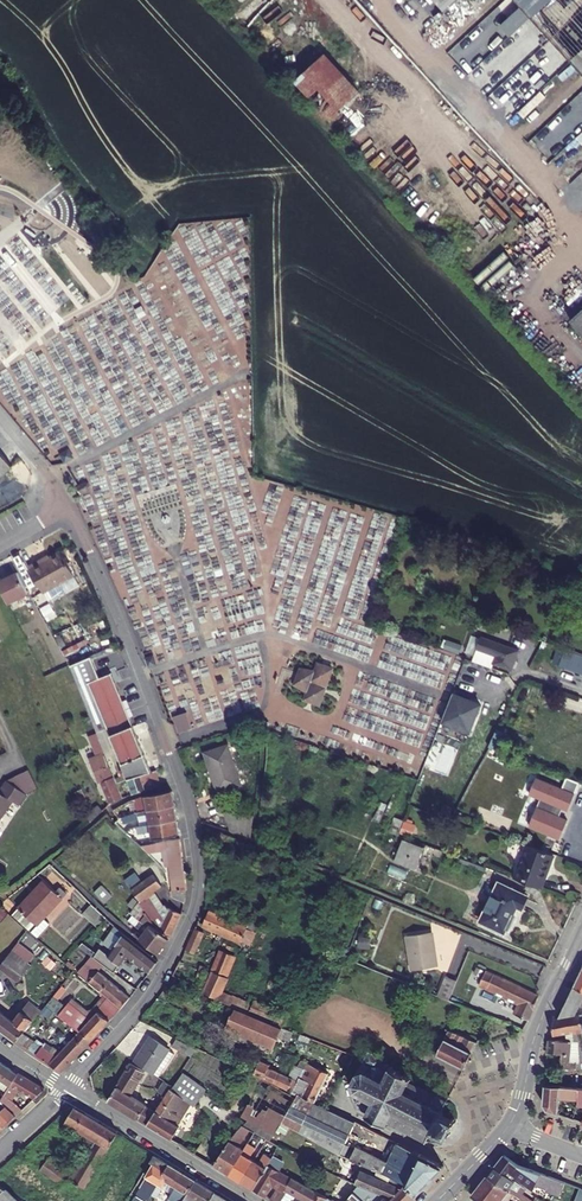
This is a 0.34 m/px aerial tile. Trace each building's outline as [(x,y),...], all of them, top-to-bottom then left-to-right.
[(446,11),(457,0),(436,0),(446,11)] [(581,70),(581,0),(518,0),(581,70)] [(314,26),(305,34),(319,50),(328,42),(314,26)] [(295,85),(332,125),(363,96),(327,56),(295,85)] [(571,320),(581,332),(581,310),(571,320)] [(0,452),(0,478),(13,467),(0,452)] [(91,490),(90,489),(91,488),(89,483),(87,483),(86,482),(78,487),(82,494),(91,490)] [(61,554),(45,563),(43,561),(30,568),(45,594),(74,577),(61,554)] [(31,596),(19,574),(0,584),(10,606),(31,596)] [(471,633),(466,651),(474,653),(479,636),(471,633)] [(518,650),(481,636),(472,661),(473,662),(491,669),(493,663),(511,669),(518,650)] [(416,662),(431,667),(426,681),(444,686),(455,652),(423,642),(416,662)] [(576,653),(571,664),(581,668),(581,655),(576,653)] [(91,657),(70,665),(119,786),(136,779),(136,778),(141,777),(152,773),(113,673),(100,678),(91,657)] [(472,661),(466,659),(454,689),(461,692),(473,662),(472,661)] [(308,693),(305,700),(319,705),(332,669),(318,664),(316,671),(308,693)] [(316,671),(301,669),(295,685),(308,693),(316,671)] [(461,692),(454,689),(442,721),(470,732),(480,704),(462,697),(464,693),(461,692)] [(176,719),(181,734),(194,729),(188,714),(176,719)] [(507,734),(497,729),(489,746),(499,751),(507,734)] [(97,771),(110,805),(123,800),(97,736),(89,740),(96,758),(89,761),(94,772),(97,771)] [(207,755),(220,795),(244,786),(230,747),(207,755)] [(28,772),(18,777),(24,790),(20,792),(26,796),(37,791),(28,772)] [(157,772),(152,773),(141,777),(136,778),(136,779),(141,794),(163,787),(157,772)] [(3,814),(11,804),(17,808),(26,796),(20,792),(24,790),(18,777),(6,782),(0,792),(0,819),(3,814)] [(563,785),(545,822),(551,825),(540,850),(549,853),(571,803),(581,807),(581,793),(563,785)] [(131,802),(130,802),(131,808),(125,810),(124,805),(112,811),(107,815),(114,822),(121,818),(123,817),(124,817),(153,811),(176,807),(174,792),(131,802)] [(96,817),(103,811),(97,806),(86,815),(92,821),(96,817)] [(150,825),(179,821),(177,812),(176,807),(153,811),(124,817),(123,817),(124,823),(141,819),(143,826),(150,825)] [(0,819),(0,841),(14,822),(3,814),(0,819)] [(226,814),(233,833),(251,838),(254,823),(254,822),(226,814)] [(404,820),(396,817),(390,831),(398,834),(404,820)] [(154,838),(181,835),(180,831),(179,821),(150,825),(143,826),(138,826),(139,831),(152,830),(154,838)] [(424,847),(404,839),(395,861),(415,869),(424,847)] [(181,840),(140,845),(141,847),(147,855),(168,851),(175,890),(187,888),(186,878),(184,864),(181,840)] [(553,855),(549,853),(540,850),(527,845),(515,878),(540,888),(553,855)] [(578,847),(571,862),(579,865),(581,858),(581,849),(578,847)] [(152,875),(130,891),(135,898),(145,912),(158,930),(160,933),(161,934),(171,938),(181,917),(182,914),(163,906),(159,915),(147,898),(161,888),(152,875)] [(69,891),(62,885),(58,889),(46,878),(16,913),(35,930),(41,935),(51,924),(50,923),(52,921),(47,916),(69,891)] [(528,895),(499,882),(480,921),(504,932),(506,929),(508,930),(515,915),(513,914),(517,906),(522,908),(528,895)] [(94,892),(105,903),(112,895),(101,885),(94,892)] [(137,932),(134,935),(156,954),(169,941),(161,934),(160,933),(158,930),(145,912),(135,898),(129,904),(133,908),(130,911),(134,914),(130,919),(137,925),(144,933),(142,936),(137,932)] [(106,917),(93,904),(84,913),(97,926),(106,917)] [(257,924),(222,909),(219,916),(209,911),(204,924),(251,945),(257,932),(254,931),(257,924)] [(114,947),(122,928),(113,925),(105,943),(114,947)] [(203,933),(195,929),(188,943),(186,949),(195,953),(203,933)] [(432,933),(407,936),(412,970),(437,966),(432,933)] [(95,956),(106,965),(114,971),(127,955),(150,974),(150,973),(159,962),(147,952),(124,934),(109,953),(102,947),(95,956)] [(254,1014),(262,997),(255,994),(252,1001),(234,993),(233,996),(225,992),(237,965),(234,964),(238,955),(224,948),(214,971),(211,975),(180,961),(173,976),(204,990),(203,992),(224,1000),(229,1003),(235,1006),(254,1014)] [(0,966),(0,979),(13,989),(26,972),(7,957),(0,966)] [(486,971),(478,967),(475,973),(483,977),(480,984),(521,1002),(516,1013),(529,1019),(540,994),(486,970),(486,971)] [(110,997),(111,998),(122,1008),(131,997),(100,971),(91,981),(110,997)] [(445,976),(438,995),(449,1000),(457,981),(445,976)] [(565,1015),(581,1012),(581,986),(580,985),(565,1015)] [(59,991),(55,987),(46,997),(39,991),(16,1020),(0,1008),(0,1029),(17,1042),(49,1003),(59,991)] [(71,1006),(62,1014),(79,1028),(92,1040),(108,1023),(122,1008),(111,998),(89,1021),(71,1006)] [(257,1015),(254,1014),(235,1006),(227,1024),(274,1044),(277,1035),(281,1025),(257,1015)] [(555,1018),(558,1034),(576,1032),(578,1032),(580,1041),(581,1041),(581,1014),(555,1018)] [(293,1030),(281,1025),(277,1035),(288,1039),(293,1030)] [(85,1048),(92,1040),(79,1028),(73,1033),(76,1037),(57,1057),(44,1048),(38,1056),(63,1072),(85,1048)] [(436,1055),(464,1069),(478,1042),(468,1038),(445,1029),(436,1055)] [(196,1046),(173,1035),(169,1045),(190,1054),(196,1046)] [(151,1038),(135,1060),(153,1072),(168,1050),(151,1038)] [(581,1066),(581,1061),(573,1062),(575,1043),(554,1042),(552,1053),(566,1055),(564,1069),(572,1071),(581,1072),(581,1067),(581,1066)] [(298,1093),(314,1101),(329,1071),(302,1058),(298,1065),(304,1068),(300,1075),(302,1076),(300,1081),(268,1066),(270,1064),(238,1049),(232,1063),(248,1070),(254,1073),(267,1079),(279,1085),(295,1092),(298,1093)] [(357,1068),(351,1080),(354,1087),(352,1088),(352,1090),(354,1089),(358,1091),(358,1092),(356,1092),(357,1096),(355,1099),(353,1100),(353,1102),(355,1101),(357,1104),(355,1107),(357,1108),(358,1105),(367,1110),(366,1111),(365,1111),(364,1113),(365,1114),(364,1115),(366,1116),(367,1114),(382,1122),(381,1124),(383,1125),(384,1123),(385,1124),(386,1121),(385,1121),(386,1119),(395,1123),(393,1125),(397,1126),(397,1125),(405,1129),(404,1131),(407,1132),(408,1130),(415,1134),(414,1136),(417,1138),(418,1136),(426,1140),(425,1141),(427,1143),(428,1141),(429,1142),(430,1139),(429,1139),(432,1133),(433,1135),(435,1136),(438,1135),(439,1132),(444,1135),(443,1137),(445,1139),(447,1136),(449,1137),(450,1135),(449,1134),(454,1124),(455,1125),(456,1123),(454,1121),(455,1119),(453,1118),(452,1120),(443,1116),(444,1114),(442,1112),(447,1103),(448,1104),(449,1103),(448,1101),(446,1101),(445,1102),(437,1098),(438,1096),(436,1095),(434,1097),(427,1093),(428,1091),(426,1089),(424,1092),(417,1087),(418,1085),(415,1084),(414,1086),(406,1082),(408,1079),(409,1079),(409,1077),(409,1076),(410,1074),(408,1074),(406,1075),(391,1067),(392,1065),(390,1064),(389,1066),(378,1060),(380,1056),(367,1049),(357,1068)] [(566,1055),(552,1053),(550,1067),(564,1069),(566,1055)] [(0,1061),(0,1078),(11,1086),(19,1074),(0,1061)] [(118,1088),(110,1101),(139,1120),(148,1105),(132,1095),(146,1072),(131,1063),(116,1087),(118,1088)] [(351,1080),(357,1068),(349,1063),(343,1076),(351,1080)] [(248,1119),(246,1122),(259,1129),(272,1136),(274,1137),(285,1117),(298,1093),(295,1092),(279,1085),(267,1079),(254,1073),(248,1070),(231,1090),(233,1094),(226,1106),(248,1119)] [(20,1073),(19,1074),(11,1086),(6,1092),(0,1100),(0,1101),(5,1105),(16,1116),(23,1110),(12,1100),(20,1090),(35,1099),(45,1089),(20,1073)] [(11,1086),(0,1078),(0,1087),(6,1092),(11,1086)] [(570,1089),(547,1086),(544,1105),(548,1112),(581,1124),(581,1091),(570,1089)] [(165,1095),(177,1103),(182,1094),(171,1087),(165,1095)] [(347,1137),(356,1120),(350,1118),(327,1107),(319,1104),(314,1101),(298,1093),(285,1117),(316,1134),(339,1147),(345,1151),(351,1140),(347,1137)] [(167,1118),(177,1103),(165,1095),(148,1125),(173,1140),(181,1127),(167,1118)] [(453,1118),(455,1119),(460,1110),(448,1104),(447,1103),(442,1112),(444,1114),(443,1116),(452,1120),(453,1118)] [(12,1119),(16,1116),(5,1105),(0,1111),(0,1131),(12,1119)] [(119,1133),(76,1108),(68,1122),(100,1140),(74,1183),(87,1192),(119,1133)] [(229,1175),(245,1151),(239,1148),(244,1140),(250,1144),(259,1129),(246,1122),(237,1129),(230,1142),(228,1144),(222,1152),(220,1155),(219,1156),(214,1166),(225,1173),(229,1175)] [(351,1148),(348,1152),(360,1159),(385,1172),(392,1176),(408,1185),(417,1195),(423,1189),(444,1167),(427,1159),(410,1150),(398,1143),(389,1160),(358,1142),(354,1150),(351,1148)] [(250,1144),(245,1151),(229,1175),(242,1183),(256,1161),(251,1158),(258,1149),(250,1144)] [(256,1161),(242,1183),(245,1185),(254,1190),(273,1163),(276,1160),(266,1154),(260,1164),(256,1161)] [(143,1175),(151,1180),(144,1190),(142,1189),(134,1200),(146,1200),(160,1179),(169,1164),(155,1155),(143,1175)] [(551,1177),(519,1165),(504,1156),(494,1168),(524,1192),(526,1188),(535,1191),(538,1184),(547,1188),(550,1189),(549,1191),(560,1196),(565,1182),(551,1177)] [(41,1171),(66,1189),(74,1177),(50,1159),(41,1171)] [(254,1190),(265,1197),(273,1186),(278,1188),(270,1200),(271,1200),(282,1200),(289,1189),(296,1177),(290,1173),(284,1169),(273,1163),(254,1190)] [(198,1182),(175,1167),(169,1164),(160,1179),(166,1183),(170,1177),(179,1183),(171,1194),(174,1197),(171,1200),(185,1200),(186,1200),(198,1182)] [(386,1197),(390,1200),(411,1200),(417,1195),(408,1185),(392,1176),(388,1182),(361,1167),(357,1174),(347,1169),(345,1171),(340,1168),(338,1171),(357,1181),(362,1183),(370,1188),(385,1195),(386,1197)] [(487,1177),(513,1199),(516,1200),(525,1200),(520,1197),(524,1192),(494,1168),(487,1177)] [(329,1197),(327,1196),(301,1180),(296,1177),(289,1189),(303,1198),(308,1200),(326,1200),(329,1197)] [(513,1199),(487,1177),(480,1186),(473,1195),(481,1200),(511,1200),(513,1199)] [(198,1182),(186,1200),(185,1200),(212,1200),(217,1193),(201,1183),(198,1182)] [(364,1194),(370,1188),(362,1183),(357,1189),(364,1194)] [(8,1190),(0,1186),(0,1200),(19,1200),(8,1190)] [(355,1192),(348,1200),(363,1200),(355,1192)] [(217,1193),(212,1200),(231,1200),(217,1193)]
